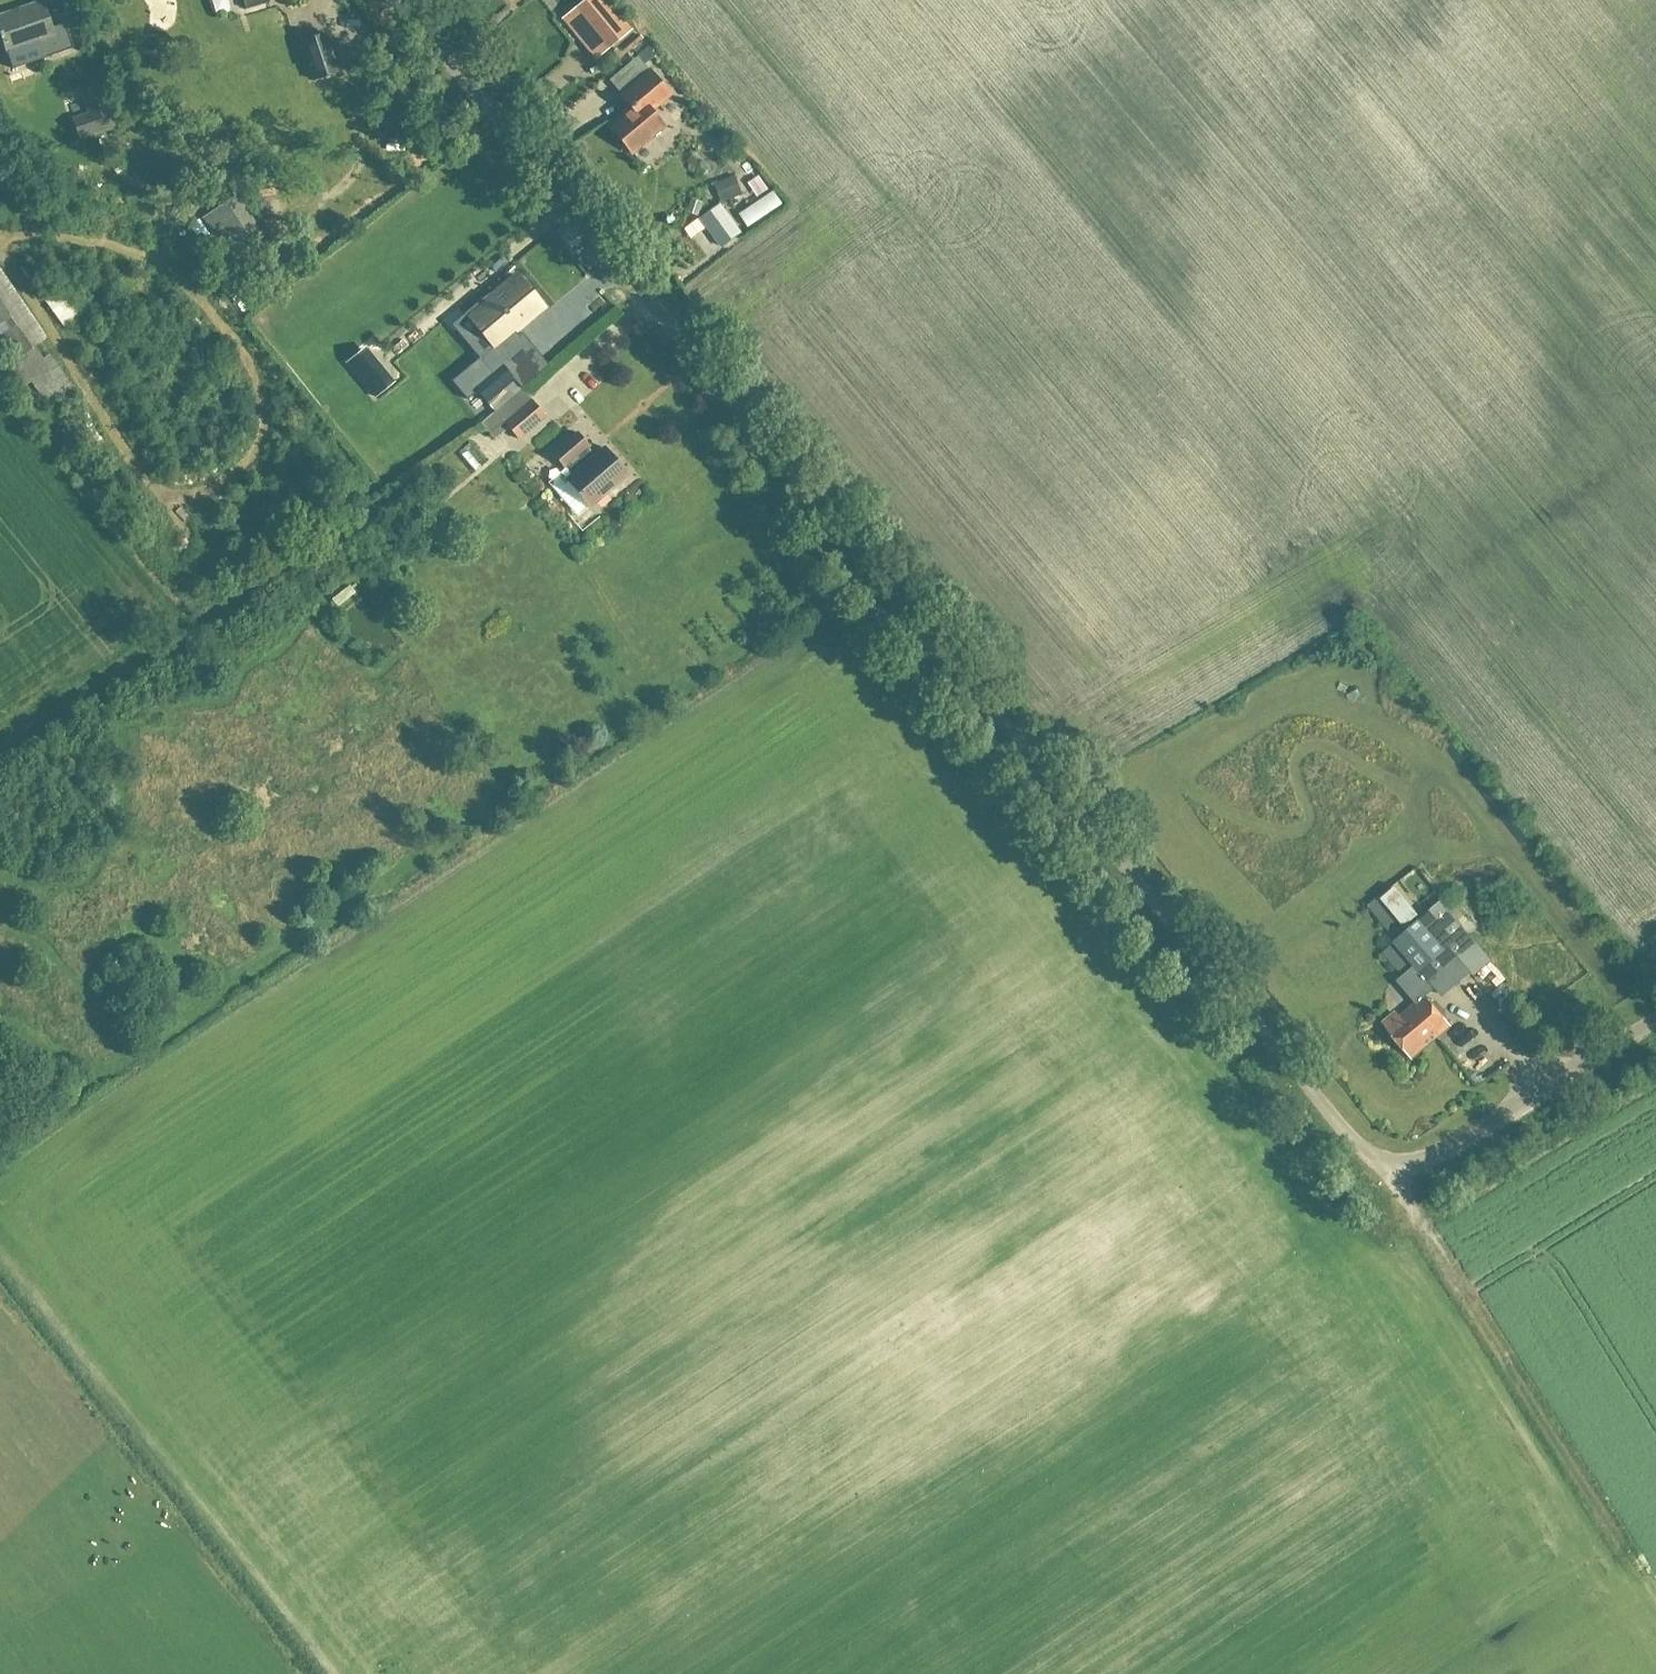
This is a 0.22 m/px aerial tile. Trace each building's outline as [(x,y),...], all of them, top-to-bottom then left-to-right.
[(74,47),(65,22),(52,26),(43,0),(0,15),(0,30),(8,51),(39,41),(45,57),(74,47)] [(270,1),(270,0),(244,0),(247,8),(270,1)] [(575,6),(610,47),(630,30),(605,0),(583,0),(575,6)] [(314,80),(335,73),(337,72),(324,32),(300,40),(314,80)] [(651,110),(671,93),(650,69),(622,93),(634,108),(611,127),(632,152),(663,125),(651,110)] [(38,205),(0,150),(0,205),(10,221),(38,205)] [(700,219),(722,249),(742,234),(719,204),(700,219)] [(48,337),(0,266),(0,330),(18,356),(48,337)] [(516,275),(476,309),(502,340),(542,306),(516,275)] [(64,325),(82,313),(62,283),(42,295),(64,325)] [(27,387),(44,379),(54,400),(69,393),(48,350),(16,366),(27,387)] [(362,351),(347,363),(376,397),(390,386),(362,351)] [(500,362),(473,385),(494,410),(522,387),(500,362)] [(547,415),(532,398),(505,422),(520,439),(547,415)] [(591,506),(628,474),(604,447),(592,458),(585,449),(589,446),(577,433),(554,453),(565,466),(566,466),(574,474),(568,479),(591,506)] [(484,474),(498,460),(490,452),(476,466),(484,474)] [(344,607),(362,593),(356,585),(338,598),(344,607)] [(1393,941),(1420,972),(1467,932),(1440,901),(1393,941)] [(1456,954),(1474,975),(1491,961),(1473,940),(1456,954)] [(1498,985),(1486,995),(1503,1016),(1516,1005),(1498,985)] [(1384,1023),(1387,1026),(1386,1027),(1410,1058),(1450,1025),(1426,995),(1400,1016),(1398,1012),(1394,1012),(1385,1020),(1384,1023)]
